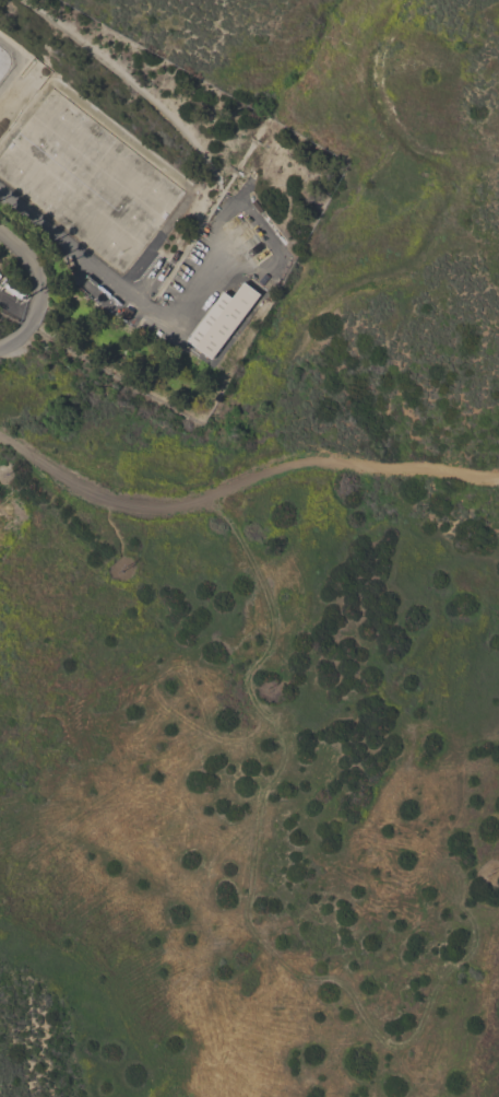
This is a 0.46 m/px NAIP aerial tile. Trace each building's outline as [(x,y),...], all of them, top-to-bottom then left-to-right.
[(7,70),(0,79),(0,47),(4,50),(9,56),(10,60),(9,66),(7,70)] [(187,340),(225,291),(233,297),(245,282),(263,295),(215,360),(187,340)]
